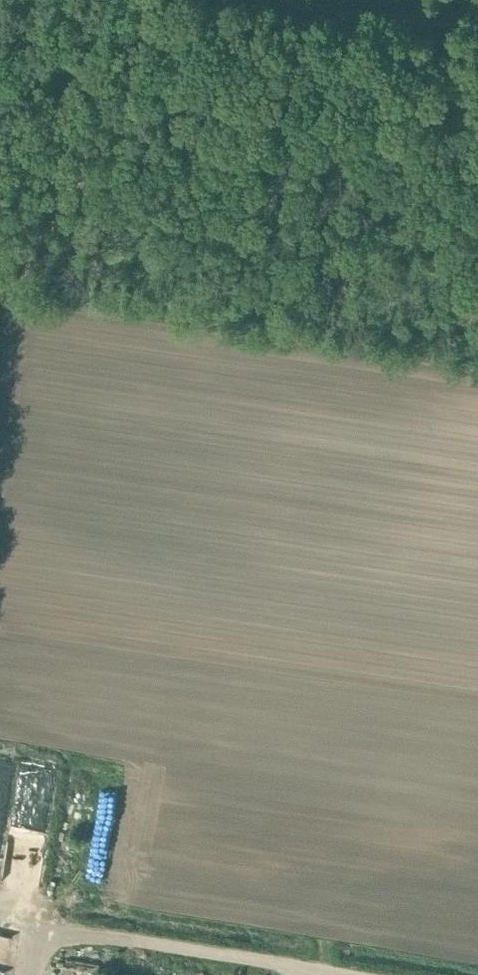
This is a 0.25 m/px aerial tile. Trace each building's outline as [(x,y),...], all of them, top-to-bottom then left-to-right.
[(3,835),(22,838),(22,836),(39,838),(51,766),(16,760),(3,835)] [(91,968),(42,964),(41,974),(90,974),(91,968)]
